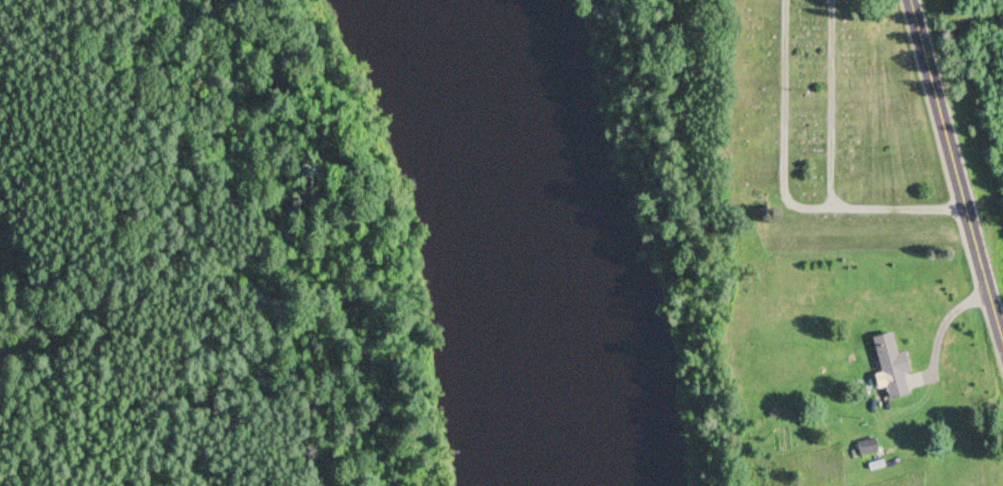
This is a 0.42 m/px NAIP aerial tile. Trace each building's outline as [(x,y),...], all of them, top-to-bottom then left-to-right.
[(890,331),(870,335),(883,398),(902,394),(890,331)]
